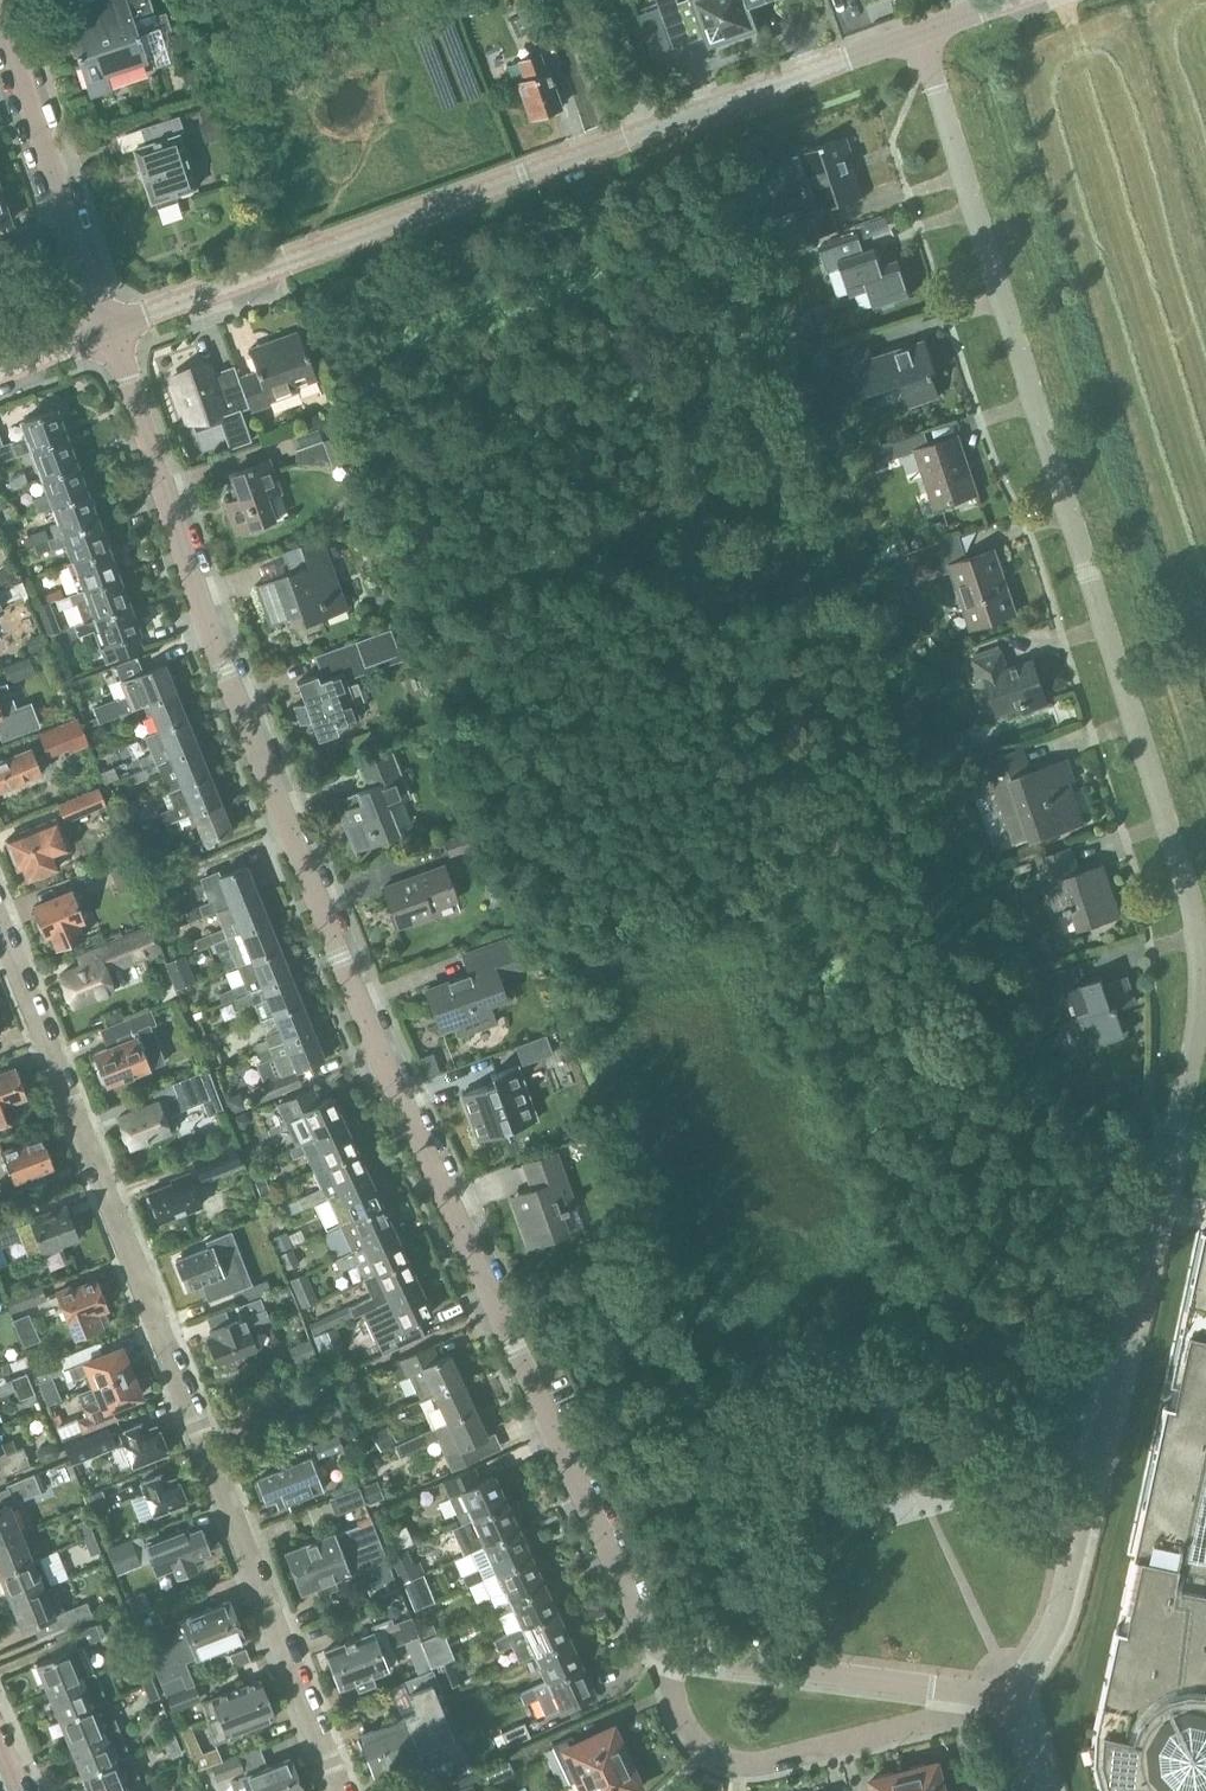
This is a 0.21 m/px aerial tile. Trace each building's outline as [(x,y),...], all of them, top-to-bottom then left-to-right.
[(154,15),(149,0),(113,0),(98,5),(100,9),(68,20),(68,19),(64,20),(68,33),(70,33),(77,55),(76,56),(90,97),(110,90),(104,74),(145,60),(144,57),(152,54),(156,65),(170,60),(160,32),(170,29),(165,12),(154,15)] [(510,21),(514,33),(526,29),(527,33),(542,28),(532,0),(527,0),(515,4),(520,17),(510,21)] [(749,0),(691,0),(680,4),(678,0),(658,0),(676,49),(707,38),(711,48),(760,30),(751,7),(752,6),(749,0)] [(524,81),(516,84),(529,119),(560,107),(547,72),(545,73),(538,54),(517,62),(524,81)] [(190,98),(211,92),(209,83),(199,85),(194,66),(182,69),(190,98)] [(210,105),(199,108),(203,122),(204,122),(215,118),(210,105)] [(174,195),(195,189),(178,136),(184,134),(178,117),(140,129),(146,145),(133,149),(150,203),(155,202),(157,208),(176,201),(174,195)] [(204,122),(210,140),(221,137),(215,118),(204,122)] [(845,137),(798,153),(817,208),(798,214),(797,211),(771,219),(780,249),(805,241),(805,239),(837,228),(830,207),(861,197),(848,159),(852,157),(845,137)] [(11,222),(1,191),(0,191),(0,226),(11,222)] [(839,265),(849,295),(867,289),(873,306),(910,294),(898,258),(880,264),(874,246),(863,250),(857,233),(818,246),(826,269),(839,265)] [(260,369),(242,375),(254,411),(273,404),(272,401),(303,390),(301,386),(320,380),(310,351),(307,352),(300,330),(252,347),(260,369)] [(861,395),(902,381),(910,405),(937,396),(930,376),(933,376),(931,371),(936,369),(925,339),(872,357),(865,337),(836,346),(843,367),(850,365),(861,395)] [(189,370),(168,377),(184,424),(191,422),(216,413),(219,423),(220,423),(229,448),(250,440),(238,409),(249,405),(247,400),(242,386),(223,393),(216,371),(212,362),(211,362),(189,370)] [(334,412),(330,400),(322,403),(321,410),(323,416),(334,412)] [(65,438),(61,425),(63,424),(58,410),(55,411),(54,408),(23,420),(29,435),(3,445),(0,437),(0,463),(35,450),(65,438)] [(899,456),(916,450),(935,506),(976,493),(957,437),(929,446),(924,431),(893,441),(899,456)] [(341,434),(322,441),(331,464),(332,466),(350,460),(341,434)] [(65,438),(35,450),(45,477),(75,465),(71,453),(74,452),(68,438),(66,439),(65,438)] [(322,440),(295,448),(296,449),(295,463),(331,464),(322,441),(322,440)] [(242,495),(228,500),(239,531),(277,518),(269,496),(283,491),(272,459),(234,472),(242,495)] [(45,477),(50,491),(36,497),(41,509),(55,505),(85,493),(80,481),(84,479),(79,466),(76,467),(75,465),(45,477)] [(25,472),(9,478),(12,488),(29,483),(25,472)] [(65,532),(66,533),(97,521),(92,509),(94,508),(89,494),(86,495),(85,493),(55,505),(65,532)] [(17,519),(12,505),(2,508),(8,523),(17,519)] [(66,533),(65,532),(51,537),(36,543),(40,553),(55,548),(55,549),(70,543),(76,559),(66,563),(67,564),(107,549),(106,546),(109,545),(104,531),(101,532),(97,521),(66,533)] [(48,528),(33,533),(36,543),(51,537),(48,528)] [(293,570),(256,583),(271,624),(302,612),(306,623),(348,608),(329,556),(339,552),(336,544),(327,548),(322,535),(285,549),(293,570)] [(908,551),(906,552),(912,570),(916,582),(946,572),(936,542),(908,551)] [(111,561),(107,549),(67,564),(77,591),(77,593),(118,577),(117,574),(119,573),(114,559),(111,561)] [(968,561),(949,567),(950,570),(959,597),(965,595),(974,624),(1011,612),(998,574),(1002,572),(996,552),(968,561)] [(77,591),(64,596),(54,600),(58,610),(76,603),(82,621),(74,624),(74,626),(128,605),(126,602),(130,601),(125,587),(122,588),(118,577),(77,593),(77,591)] [(54,600),(64,596),(61,588),(43,594),(43,595),(46,602),(46,603),(49,602),(54,600)] [(60,630),(49,602),(46,603),(37,607),(48,634),(60,630)] [(128,605),(74,626),(78,635),(94,629),(100,646),(107,644),(113,660),(142,649),(136,634),(138,633),(137,630),(140,629),(135,616),(132,617),(128,605)] [(305,700),(295,704),(302,722),(312,719),(319,738),(340,731),(337,725),(360,716),(355,703),(365,699),(358,681),(348,684),(347,679),(380,667),(378,661),(399,653),(390,628),(316,656),(324,678),(320,679),(318,673),(298,681),(305,700)] [(30,653),(49,646),(43,632),(25,639),(30,653)] [(1048,705),(1045,697),(1032,659),(1007,668),(1000,649),(971,659),(980,685),(987,682),(998,713),(1026,704),(1029,712),(1048,705)] [(29,657),(4,667),(9,681),(35,672),(34,670),(29,657)] [(148,704),(177,692),(173,681),(171,681),(164,665),(144,673),(137,659),(116,669),(128,698),(115,703),(120,715),(135,709),(148,703),(148,704)] [(2,738),(37,724),(29,703),(15,709),(5,682),(0,684),(0,732),(2,738)] [(148,704),(159,730),(144,736),(144,737),(186,720),(180,704),(182,704),(177,692),(148,704)] [(97,717),(85,721),(88,728),(105,720),(120,715),(115,703),(114,699),(93,707),(97,717)] [(139,718),(135,709),(120,715),(124,724),(139,718)] [(38,734),(46,757),(86,742),(78,719),(38,734)] [(144,737),(151,753),(138,759),(142,770),(200,747),(195,736),(193,737),(186,720),(144,737)] [(0,761),(0,789),(41,773),(30,747),(14,754),(14,756),(0,761)] [(200,747),(142,770),(146,780),(161,774),(167,791),(208,775),(202,760),(204,758),(200,747)] [(987,792),(995,790),(1013,841),(1080,818),(1067,782),(1074,780),(1066,759),(1029,772),(1021,749),(977,764),(987,792)] [(362,804),(341,812),(357,850),(401,833),(389,805),(411,796),(393,753),(360,766),(369,788),(357,793),(362,804)] [(112,766),(99,772),(103,781),(116,775),(112,766)] [(208,775),(167,791),(173,806),(160,811),(161,815),(161,816),(164,824),(178,818),(188,814),(222,801),(218,790),(215,792),(208,775)] [(64,822),(105,805),(98,787),(57,804),(64,822)] [(227,814),(222,801),(188,814),(192,826),(196,823),(204,843),(232,831),(225,815),(227,814)] [(136,804),(125,808),(131,822),(141,818),(136,804)] [(58,868),(53,854),(68,849),(56,818),(19,832),(20,834),(7,839),(12,852),(11,856),(13,862),(16,864),(18,868),(23,866),(28,879),(58,868)] [(182,828),(178,818),(164,824),(168,834),(182,828)] [(475,828),(444,839),(450,855),(481,844),(475,828)] [(1064,913),(1070,911),(1077,930),(1118,916),(1101,866),(1076,874),(1067,848),(1037,858),(1055,912),(1063,910),(1064,913)] [(108,865),(115,884),(130,878),(123,860),(108,865)] [(445,864),(383,887),(398,927),(433,914),(431,907),(458,898),(445,864)] [(1003,866),(993,870),(997,881),(1008,877),(1003,866)] [(218,877),(225,894),(211,899),(215,910),(258,893),(254,882),(251,883),(245,867),(218,877)] [(45,937),(51,934),(56,948),(83,938),(77,924),(83,922),(77,906),(81,905),(75,890),(33,906),(39,920),(37,924),(40,932),(44,933),(45,937)] [(258,893),(215,910),(222,928),(194,939),(198,949),(213,943),(270,920),(266,910),(263,911),(257,896),(259,895),(258,893)] [(202,915),(198,906),(186,910),(190,920),(202,915)] [(270,920),(213,943),(217,952),(230,947),(237,965),(279,948),(273,935),(275,934),(270,920)] [(81,966),(62,974),(62,976),(66,985),(67,988),(65,993),(68,1000),(72,1002),(74,1005),(111,989),(111,987),(125,982),(118,966),(160,949),(151,925),(122,937),(116,939),(76,956),(81,966)] [(119,931),(114,933),(116,939),(122,937),(120,931),(119,931)] [(476,971),(428,988),(443,1027),(461,1021),(464,1030),(494,1019),(487,1001),(505,995),(497,974),(519,966),(509,938),(470,952),(476,971)] [(279,948),(237,965),(244,983),(219,993),(223,1003),(235,998),(235,999),(292,975),(288,965),(286,966),(279,948)] [(191,983),(180,956),(166,962),(176,989),(191,983)] [(1059,1007),(1072,1002),(1088,1046),(1122,1035),(1114,1012),(1118,1011),(1117,1008),(1135,1002),(1126,978),(1104,986),(1101,978),(1085,983),(1079,965),(1048,975),(1059,1007)] [(292,975),(235,999),(238,1007),(251,1001),(253,1005),(254,1004),(268,998),(275,1015),(301,1004),(295,989),(297,988),(292,975)] [(275,1015),(280,1029),(264,1035),(265,1039),(253,1043),(257,1054),(314,1031),(310,1021),(308,1022),(301,1004),(275,1015)] [(106,1084),(107,1087),(149,1070),(148,1069),(164,1063),(149,1027),(156,1025),(150,1009),(123,1020),(108,1026),(101,1029),(108,1048),(94,1054),(100,1069),(98,1073),(101,1082),(106,1084)] [(118,1009),(104,1015),(108,1026),(123,1020),(118,1009)] [(301,1084),(296,1071),(324,1060),(317,1044),(319,1043),(314,1031),(257,1054),(261,1062),(256,1064),(263,1082),(255,1086),(261,1101),(301,1084)] [(545,1033),(516,1043),(524,1063),(552,1052),(545,1033)] [(494,1081),(463,1092),(480,1139),(537,1118),(517,1064),(491,1073),(494,1081)] [(18,1117),(12,1102),(25,1097),(24,1093),(25,1089),(22,1082),(19,1080),(14,1067),(0,1073),(0,1124),(18,1117)] [(200,1073),(173,1083),(178,1095),(183,1108),(202,1100),(208,1115),(223,1109),(208,1071),(200,1074),(200,1073)] [(295,1146),(343,1124),(338,1113),(336,1114),(328,1098),(311,1106),(305,1091),(276,1105),(295,1146)] [(235,1093),(224,1097),(230,1114),(246,1107),(242,1096),(237,1098),(235,1093)] [(119,1116),(117,1117),(122,1129),(119,1133),(122,1141),(127,1143),(128,1146),(131,1145),(178,1127),(172,1112),(167,1099),(167,1097),(119,1116)] [(251,1125),(246,1111),(231,1117),(236,1131),(251,1125)] [(295,1146),(289,1149),(293,1159),(305,1153),(314,1170),(354,1151),(347,1136),(348,1136),(343,1124),(295,1146)] [(226,1128),(215,1132),(221,1148),(232,1144),(226,1128)] [(7,1161),(15,1181),(52,1166),(41,1137),(18,1146),(16,1143),(2,1149),(0,1145),(0,1164),(7,1161)] [(188,1173),(187,1172),(171,1178),(172,1181),(148,1190),(160,1221),(200,1205),(194,1191),(192,1184),(241,1166),(232,1144),(221,1148),(192,1159),(197,1170),(188,1173)] [(536,1186),(510,1196),(529,1245),(568,1230),(562,1213),(570,1210),(569,1208),(577,1205),(556,1150),(527,1162),(536,1186)] [(354,1151),(314,1170),(313,1171),(320,1187),(298,1198),(302,1208),(320,1201),(326,1197),(340,1191),(368,1178),(363,1167),(361,1168),(354,1151)] [(266,1177),(255,1182),(259,1193),(270,1188),(266,1177)] [(373,1189),(368,1178),(340,1191),(326,1197),(333,1213),(348,1206),(353,1217),(379,1205),(372,1190),(373,1189)] [(0,1199),(0,1216),(10,1213),(5,1197),(0,1199)] [(21,1239),(27,1255),(42,1249),(44,1253),(63,1245),(61,1240),(78,1234),(67,1205),(24,1222),(21,1213),(0,1221),(0,1240),(14,1234),(17,1241),(21,1239)] [(341,1228),(352,1250),(365,1244),(393,1232),(388,1221),(386,1221),(379,1205),(353,1217),(339,1224),(341,1228)] [(1094,1756),(1094,1758),(1097,1758),(1104,1786),(1102,1787),(1103,1789),(1105,1788),(1107,1790),(1205,1790),(1205,1229),(1203,1229),(1202,1231),(1205,1232),(1195,1280),(1192,1279),(1192,1281),(1194,1282),(1184,1330),(1181,1329),(1181,1331),(1183,1332),(1173,1381),(1172,1382),(1182,1384),(1177,1404),(1168,1402),(1166,1402),(1165,1404),(1168,1404),(1157,1452),(1155,1451),(1154,1454),(1157,1454),(1147,1502),(1144,1502),(1144,1504),(1146,1504),(1136,1552),(1133,1552),(1133,1554),(1135,1554),(1124,1605),(1133,1606),(1129,1626),(1121,1624),(1120,1625),(1118,1624),(1117,1626),(1120,1627),(1109,1674),(1107,1674),(1107,1676),(1109,1677),(1099,1725),(1096,1724),(1096,1726),(1098,1727),(1097,1756),(1094,1756)] [(285,1231),(272,1236),(278,1251),(291,1245),(285,1231)] [(342,1267),(355,1261),(363,1278),(404,1259),(397,1243),(398,1243),(393,1232),(365,1244),(352,1250),(337,1257),(342,1267)] [(211,1245),(176,1258),(187,1287),(222,1274),(216,1259),(225,1255),(221,1244),(212,1248),(211,1245)] [(299,1263),(291,1245),(278,1251),(286,1269),(299,1263)] [(404,1259),(363,1278),(371,1296),(349,1307),(353,1316),(361,1313),(419,1286),(413,1274),(412,1275),(404,1259)] [(291,1280),(302,1307),(318,1301),(306,1273),(291,1280)] [(70,1285),(56,1290),(74,1337),(110,1322),(105,1309),(108,1307),(96,1278),(72,1288),(70,1285)] [(46,1300),(45,1298),(42,1287),(40,1284),(4,1297),(10,1313),(46,1300)] [(419,1286),(361,1313),(374,1340),(376,1339),(383,1354),(417,1338),(416,1336),(424,1332),(418,1319),(430,1314),(422,1297),(424,1296),(419,1286)] [(237,1307),(241,1318),(210,1330),(214,1340),(210,1342),(217,1363),(255,1348),(247,1328),(270,1319),(261,1298),(237,1307)] [(353,1316),(349,1307),(309,1324),(313,1335),(353,1316)] [(334,1345),(327,1329),(313,1335),(319,1351),(334,1345)] [(288,1347),(294,1363),(316,1355),(310,1339),(288,1347)] [(421,1400),(463,1381),(458,1369),(456,1370),(449,1354),(436,1360),(429,1345),(390,1363),(397,1379),(409,1373),(417,1391),(421,1400)] [(74,1378),(87,1373),(93,1386),(99,1383),(130,1370),(120,1346),(69,1367),(74,1378)] [(52,1377),(64,1373),(58,1358),(33,1368),(39,1383),(48,1404),(61,1399),(52,1377)] [(105,1419),(112,1416),(109,1408),(140,1395),(130,1370),(99,1383),(93,1386),(77,1392),(87,1415),(80,1418),(84,1428),(105,1419)] [(15,1390),(31,1384),(26,1373),(11,1379),(15,1390)] [(421,1400),(409,1406),(412,1415),(425,1409),(433,1427),(421,1433),(421,1434),(476,1409),(474,1406),(473,1407),(466,1393),(468,1392),(463,1381),(421,1400)] [(35,1394),(31,1384),(15,1390),(19,1400),(35,1394)] [(340,1397),(328,1401),(338,1428),(350,1423),(340,1397)] [(481,1419),(476,1409),(421,1434),(426,1444),(439,1439),(453,1469),(480,1457),(474,1442),(487,1435),(487,1434),(485,1434),(479,1420),(481,1419)] [(105,1419),(84,1428),(62,1437),(71,1459),(90,1452),(92,1456),(125,1443),(134,1465),(166,1451),(156,1426),(146,1430),(143,1422),(111,1434),(106,1421),(105,1419)] [(381,1451),(397,1441),(387,1425),(361,1442),(366,1449),(376,1443),(381,1451)] [(336,1431),(312,1441),(317,1455),(341,1445),(336,1431)] [(60,1451),(57,1444),(50,1441),(39,1446),(36,1453),(39,1460),(46,1463),(57,1458),(60,1451)] [(29,1465),(22,1447),(6,1453),(1,1442),(0,1442),(0,1476),(29,1465)] [(281,1505),(326,1487),(315,1456),(293,1465),(291,1460),(275,1466),(277,1471),(258,1479),(259,1482),(256,1483),(261,1498),(265,1496),(266,1501),(277,1496),(281,1505)] [(462,1524),(506,1503),(500,1492),(504,1491),(498,1477),(494,1479),(493,1475),(480,1481),(474,1466),(442,1480),(449,1496),(462,1524)] [(140,1481),(145,1492),(153,1514),(186,1502),(176,1477),(166,1480),(163,1472),(140,1481)] [(345,1475),(341,1484),(341,1485),(344,1493),(358,1487),(352,1472),(346,1475),(345,1475)] [(34,1474),(6,1485),(13,1503),(41,1491),(34,1474)] [(367,1504),(383,1498),(377,1480),(360,1487),(367,1504)] [(131,1486),(118,1491),(122,1500),(135,1495),(131,1486)] [(365,1503),(359,1487),(358,1487),(344,1493),(329,1499),(330,1499),(336,1515),(365,1503)] [(102,1490),(87,1496),(93,1511),(95,1515),(110,1509),(102,1490)] [(462,1524),(462,1525),(468,1540),(458,1544),(463,1555),(471,1551),(472,1553),(518,1532),(512,1520),(516,1518),(510,1504),(507,1506),(506,1503),(462,1524)] [(20,1533),(8,1504),(0,1507),(0,1541),(20,1533)] [(294,1572),(380,1540),(371,1516),(358,1521),(360,1526),(337,1535),(336,1533),(286,1552),(294,1572)] [(84,1539),(94,1535),(87,1518),(77,1522),(84,1539)] [(189,1533),(186,1527),(143,1542),(140,1532),(104,1545),(113,1570),(149,1557),(153,1571),(172,1564),(175,1575),(193,1569),(189,1558),(208,1551),(206,1546),(210,1545),(205,1533),(202,1534),(200,1529),(189,1533)] [(472,1553),(479,1568),(462,1576),(467,1586),(483,1579),(483,1580),(530,1558),(525,1547),(529,1546),(522,1532),(518,1533),(518,1532),(472,1553)] [(0,1541),(0,1574),(31,1560),(20,1533),(0,1541)] [(100,1551),(94,1535),(84,1539),(91,1555),(100,1551)] [(380,1540),(294,1572),(302,1592),(371,1565),(377,1580),(366,1585),(371,1599),(398,1589),(380,1540)] [(50,1584),(39,1556),(31,1560),(0,1574),(0,1578),(10,1601),(50,1584)] [(530,1558),(483,1580),(490,1596),(476,1603),(481,1613),(543,1585),(538,1574),(541,1573),(535,1560),(532,1561),(530,1558)] [(419,1562),(414,1564),(397,1571),(402,1583),(424,1573),(419,1562)] [(21,1629),(33,1624),(38,1637),(92,1615),(86,1601),(64,1611),(52,1584),(50,1584),(10,1601),(21,1629)] [(543,1585),(481,1613),(485,1622),(500,1615),(508,1632),(494,1639),(495,1640),(556,1613),(554,1609),(557,1608),(550,1594),(548,1595),(543,1585)] [(132,1613),(150,1606),(144,1592),(126,1599),(132,1613)] [(181,1619),(181,1620),(165,1626),(157,1607),(134,1617),(149,1655),(235,1620),(228,1600),(181,1619)] [(353,1622),(348,1608),(335,1613),(340,1627),(353,1622)] [(561,1624),(556,1613),(495,1640),(499,1649),(528,1634),(537,1653),(568,1639),(567,1637),(570,1635),(564,1622),(561,1624)] [(384,1627),(325,1649),(332,1669),(392,1646),(406,1641),(419,1636),(412,1616),(393,1623),(384,1627)] [(235,1620),(149,1655),(166,1696),(194,1684),(185,1661),(196,1657),(196,1658),(243,1639),(235,1620)] [(50,1642),(55,1655),(35,1664),(47,1693),(95,1673),(83,1645),(101,1637),(96,1624),(50,1642)] [(432,1624),(419,1630),(423,1639),(436,1633),(432,1624)] [(419,1636),(406,1641),(410,1652),(423,1647),(419,1636)] [(568,1639),(537,1653),(549,1681),(580,1667),(579,1664),(582,1663),(576,1650),(573,1651),(568,1639)] [(392,1646),(332,1669),(340,1689),(356,1682),(359,1690),(375,1684),(372,1676),(388,1670),(386,1666),(398,1662),(392,1646)] [(450,1649),(427,1659),(431,1667),(454,1657),(450,1649)] [(237,1664),(250,1659),(246,1651),(234,1656),(237,1664)] [(457,1674),(451,1660),(436,1666),(442,1680),(457,1674)] [(153,1681),(146,1665),(137,1669),(143,1685),(153,1681)] [(537,1697),(546,1716),(593,1695),(592,1692),(595,1690),(589,1676),(585,1678),(580,1667),(549,1681),(533,1688),(537,1697)] [(404,1679),(410,1693),(418,1713),(359,1736),(367,1757),(413,1738),(411,1734),(452,1718),(432,1668),(404,1679)] [(95,1673),(47,1693),(58,1720),(92,1705),(105,1700),(106,1699),(95,1673)] [(208,1720),(209,1722),(267,1699),(259,1679),(201,1701),(203,1706),(208,1720)] [(160,1698),(153,1681),(143,1685),(150,1702),(160,1698)] [(168,1696),(173,1709),(201,1698),(196,1685),(168,1696)] [(537,1697),(533,1688),(519,1694),(524,1703),(537,1697)] [(478,1712),(470,1693),(451,1701),(458,1719),(478,1712)] [(209,1722),(208,1720),(206,1721),(212,1735),(210,1736),(213,1745),(227,1739),(226,1736),(274,1717),(267,1699),(209,1722)] [(92,1705),(58,1720),(69,1746),(116,1726),(105,1700),(92,1705)] [(358,1709),(354,1701),(344,1705),(347,1714),(358,1709)] [(165,1738),(175,1734),(168,1718),(158,1722),(165,1738)] [(463,1744),(452,1718),(411,1734),(413,1738),(367,1757),(374,1775),(434,1752),(431,1745),(441,1741),(444,1751),(463,1744)] [(507,1746),(507,1747),(530,1736),(524,1722),(493,1737),(499,1750),(507,1746)] [(211,1765),(223,1760),(217,1747),(202,1752),(191,1725),(180,1729),(197,1770),(211,1765)] [(116,1726),(69,1746),(80,1773),(128,1754),(116,1726)] [(626,1759),(612,1729),(556,1755),(562,1769),(571,1765),(579,1781),(626,1759)] [(175,1734),(165,1738),(171,1755),(181,1751),(175,1734)] [(128,1754),(80,1773),(88,1790),(117,1790),(136,1783),(139,1782),(128,1754)] [(237,1755),(223,1760),(211,1765),(217,1781),(244,1770),(238,1755),(237,1755)] [(484,1785),(513,1772),(506,1756),(477,1769),(484,1785)] [(232,1787),(234,1790),(263,1790),(298,1777),(291,1758),(230,1782),(232,1787)] [(579,1781),(583,1790),(636,1790),(640,1789),(626,1759),(579,1781)] [(933,1765),(901,1773),(906,1790),(940,1790),(933,1765)] [(475,1772),(457,1779),(460,1788),(453,1790),(483,1790),(475,1772)] [(869,1781),(872,1790),(906,1790),(901,1773),(869,1781)] [(298,1777),(263,1790),(304,1790),(298,1777)]
